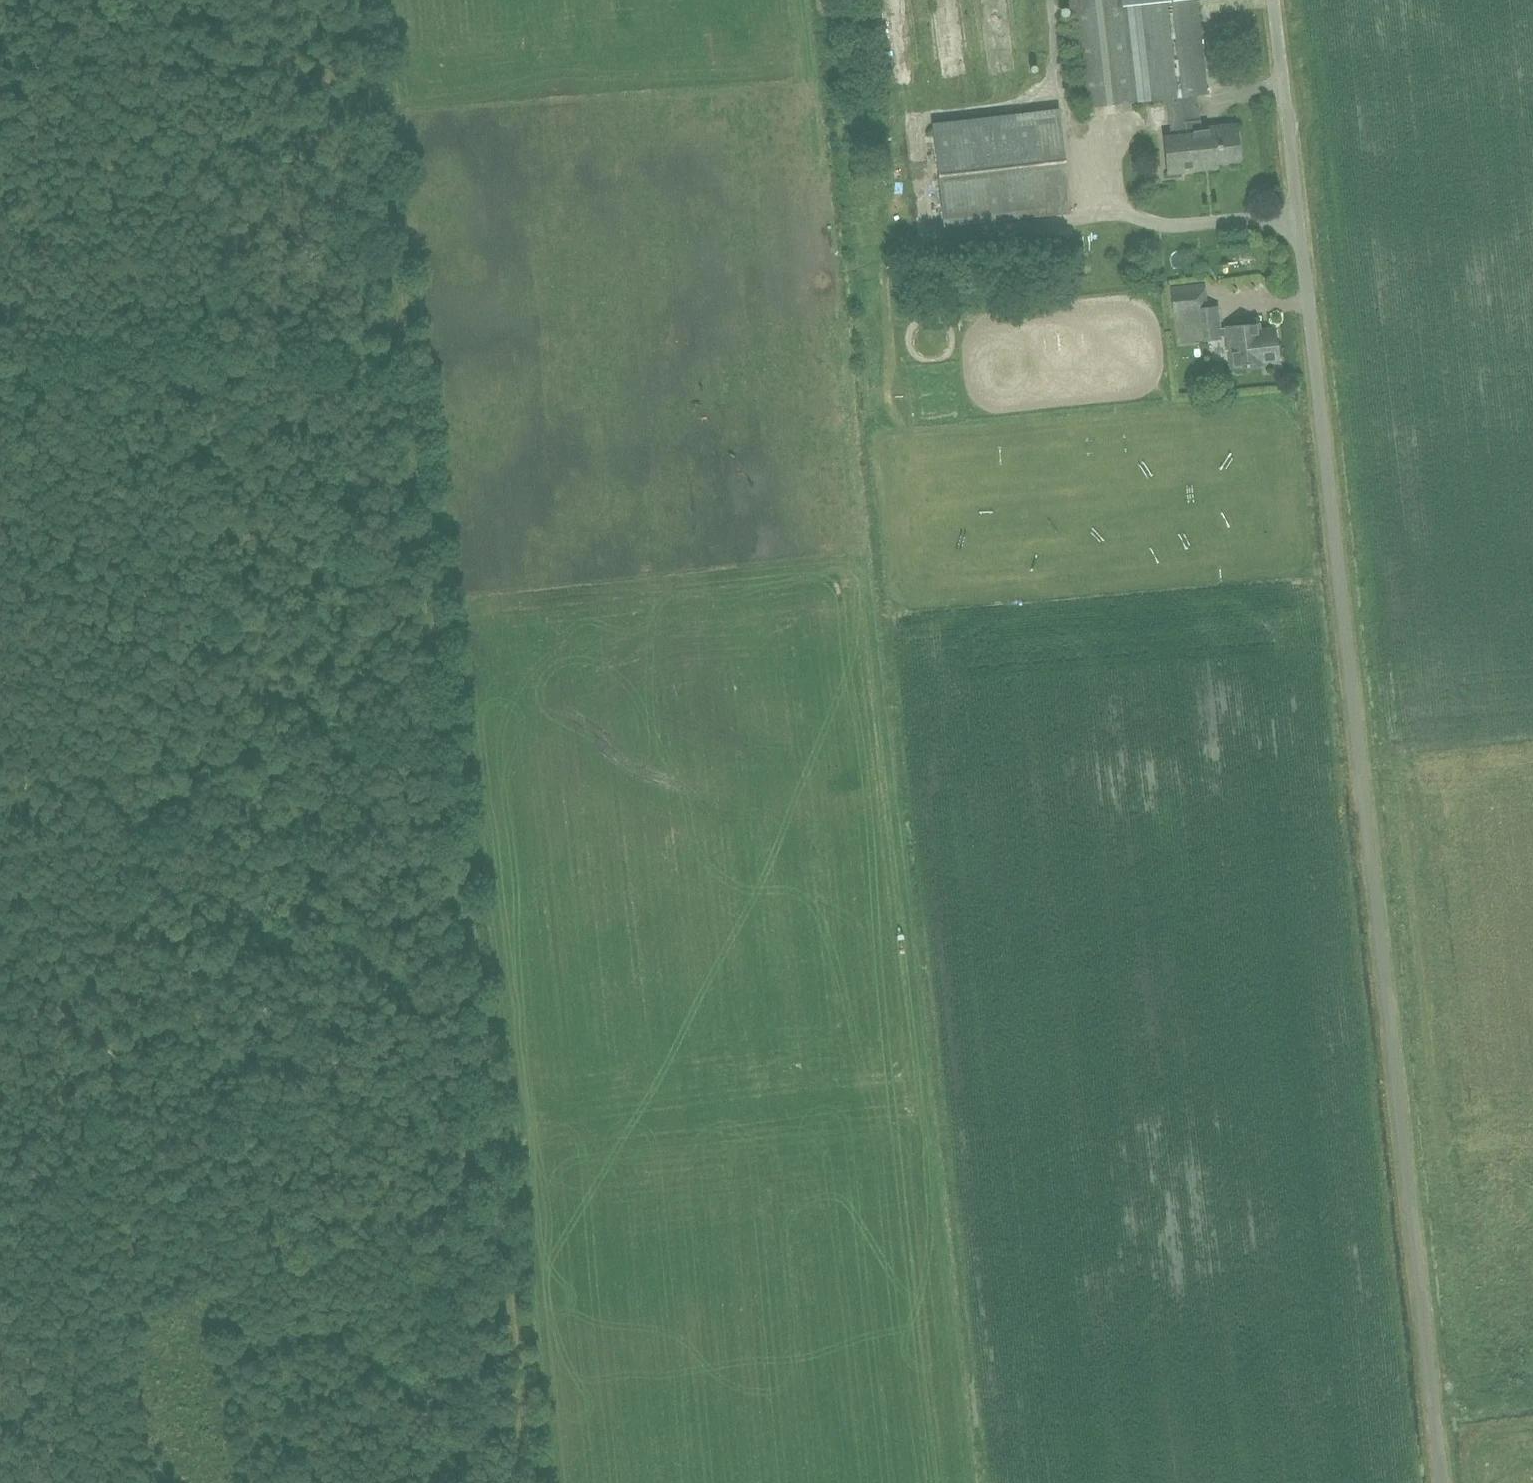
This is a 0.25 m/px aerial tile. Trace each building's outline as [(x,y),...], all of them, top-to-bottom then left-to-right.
[(994,56),(1015,54),(1008,0),(987,0),(994,56)] [(1080,109),(1137,103),(1131,50),(1144,49),(1149,102),(1166,100),(1170,136),(1162,136),(1167,175),(1216,170),(1216,166),(1239,163),(1235,124),(1209,127),(1208,131),(1193,133),(1192,122),(1199,122),(1196,96),(1208,95),(1196,0),(1068,0),(1080,109)] [(943,49),(965,49),(964,2),(942,2),(943,49)] [(994,70),(1020,66),(1018,55),(993,59),(994,70)] [(973,72),(971,59),(945,64),(947,77),(973,72)] [(904,73),(905,85),(919,84),(919,72),(904,73)] [(944,228),(1069,213),(1058,110),(932,124),(944,228)] [(1119,174),(1127,174),(1125,153),(1117,153),(1119,174)] [(1228,369),(1264,366),(1263,364),(1279,362),(1277,339),(1261,340),(1259,324),(1219,328),(1217,307),(1208,308),(1206,289),(1203,289),(1203,283),(1171,287),(1174,313),(1176,312),(1179,343),(1193,341),(1193,343),(1220,339),(1220,337),(1225,336),(1228,369)] [(669,1375),(659,1373),(657,1392),(667,1393),(669,1375)]
